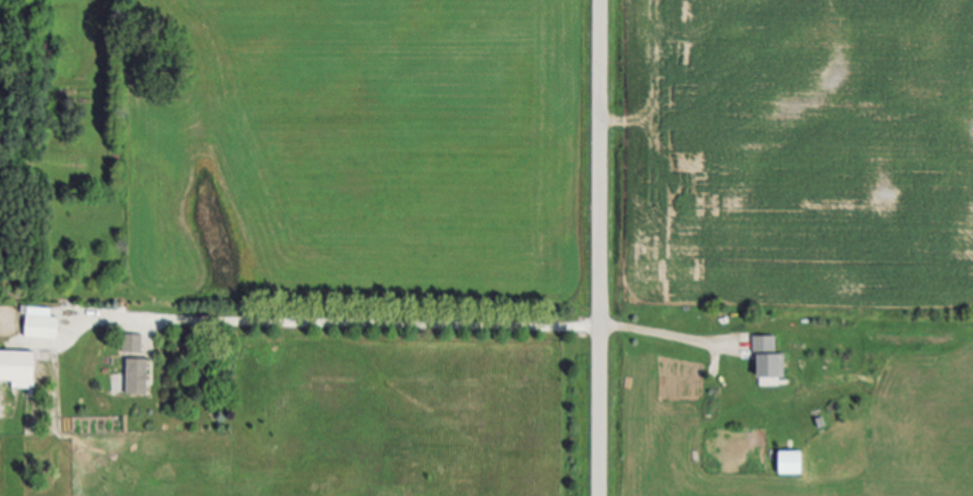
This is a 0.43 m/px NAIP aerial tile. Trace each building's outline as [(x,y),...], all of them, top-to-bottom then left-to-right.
[(26,339),(27,308),(52,309),(51,318),(59,318),(59,340),(26,339)] [(124,355),(125,335),(146,335),(145,355),(124,355)] [(784,355),(785,379),(757,380),(756,337),(777,337),(778,355),(784,355)] [(0,351),(0,381),(15,381),(15,389),(39,389),(40,352),(0,351)] [(150,397),(128,397),(128,359),(150,359),(150,397)] [(778,475),(778,453),(803,453),(803,475),(778,475)]
